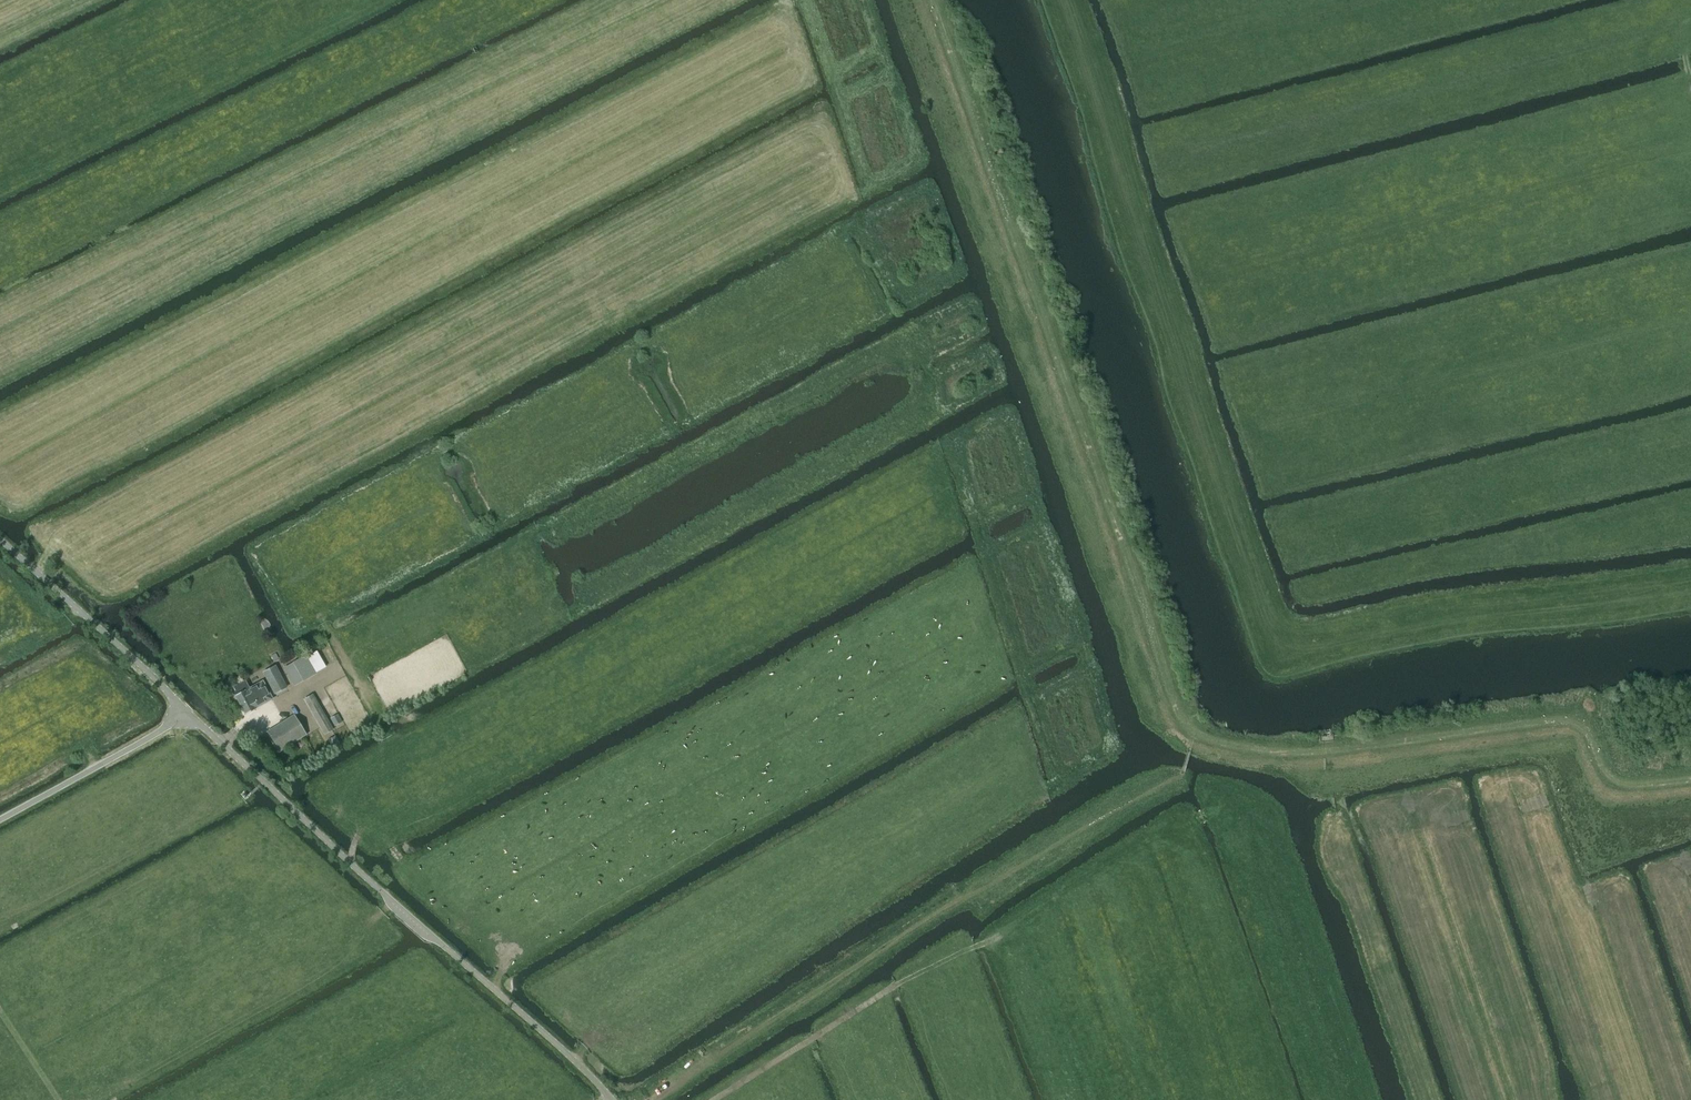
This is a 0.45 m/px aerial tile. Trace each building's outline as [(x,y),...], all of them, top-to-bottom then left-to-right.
[(329,645),(323,648),(329,658),(334,655),(329,645)] [(316,650),(306,656),(315,673),(326,667),(316,650)] [(305,655),(284,667),(294,685),(315,673),(306,656),(305,655)] [(274,694),(288,687),(276,665),(262,672),(274,694)] [(250,688),(245,679),(230,687),(245,714),(255,709),(255,708),(272,699),(263,681),(250,688)] [(324,734),(333,729),(312,694),(304,699),(324,734)] [(330,718),(334,726),(342,722),(337,714),(330,718)] [(280,751),(306,734),(294,715),(268,732),(280,751)] [(335,735),(328,740),(335,752),(340,749),(342,748),(343,747),(342,747),(341,746),(335,735)] [(245,800),(249,797),(244,791),(240,795),(245,800)]
